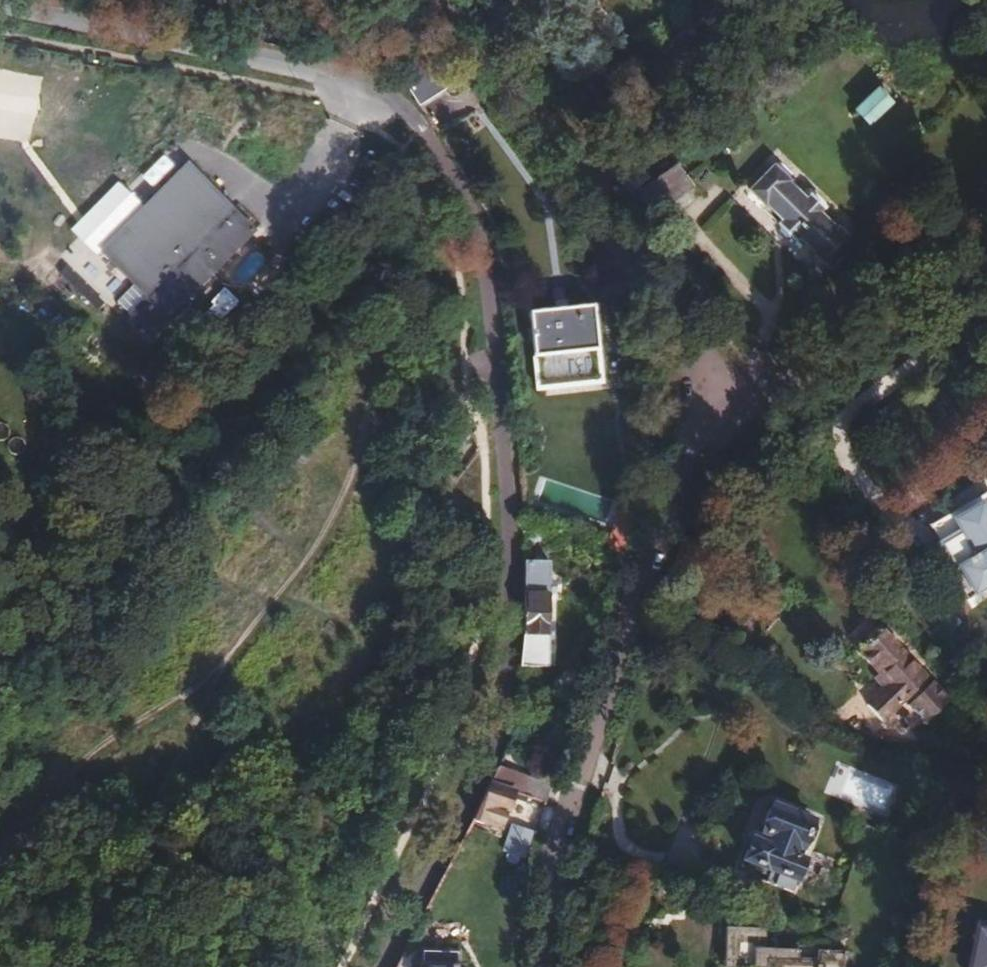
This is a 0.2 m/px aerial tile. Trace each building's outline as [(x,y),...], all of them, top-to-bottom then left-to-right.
[(398,73),(417,105),(441,91),(421,58),(398,73)] [(850,110),(862,125),(886,103),(874,89),(850,110)] [(625,147),(602,164),(625,196),(648,180),(625,147)] [(811,252),(827,267),(851,242),(770,166),(746,190),(763,206),(764,205),(780,219),(776,224),(792,239),(797,235),(813,251),(811,252)] [(118,306),(150,337),(254,233),(186,167),(101,253),(136,288),(118,306)] [(648,180),(625,196),(635,209),(636,207),(647,222),(692,189),(677,167),(652,185),(648,180)] [(195,320),(212,337),(233,316),(218,299),(195,320)] [(596,312),(534,320),(540,361),(546,360),(548,377),(597,370),(595,354),(601,353),(596,312)] [(134,378),(146,391),(191,348),(179,336),(134,378)] [(22,496),(45,468),(0,431),(0,478),(22,496)] [(930,528),(955,571),(950,574),(967,603),(986,591),(986,495),(930,528)] [(548,562),(524,562),(524,632),(519,665),(531,666),(546,666),(548,562)] [(693,579),(687,598),(693,600),(699,581),(693,579)] [(932,680),(885,625),(861,645),(880,668),(876,672),(885,682),(867,698),(881,715),(904,696),(925,721),(949,700),(932,680)] [(545,802),(550,787),(550,782),(496,766),(488,783),(514,792),(545,802)] [(499,829),(514,792),(488,783),(478,806),(471,820),(499,829)] [(705,876),(744,890),(753,867),(798,884),(806,862),(799,860),(813,824),(773,809),(760,845),(751,843),(744,864),(714,853),(705,876)] [(529,853),(539,821),(523,816),(513,847),(529,853)] [(848,958),(828,957),(828,950),(793,949),(793,957),(766,955),(767,933),(734,931),(732,966),(848,966),(848,958)] [(423,950),(422,965),(457,966),(457,950),(423,950)] [(974,951),(971,966),(986,966),(986,953),(974,951)]
